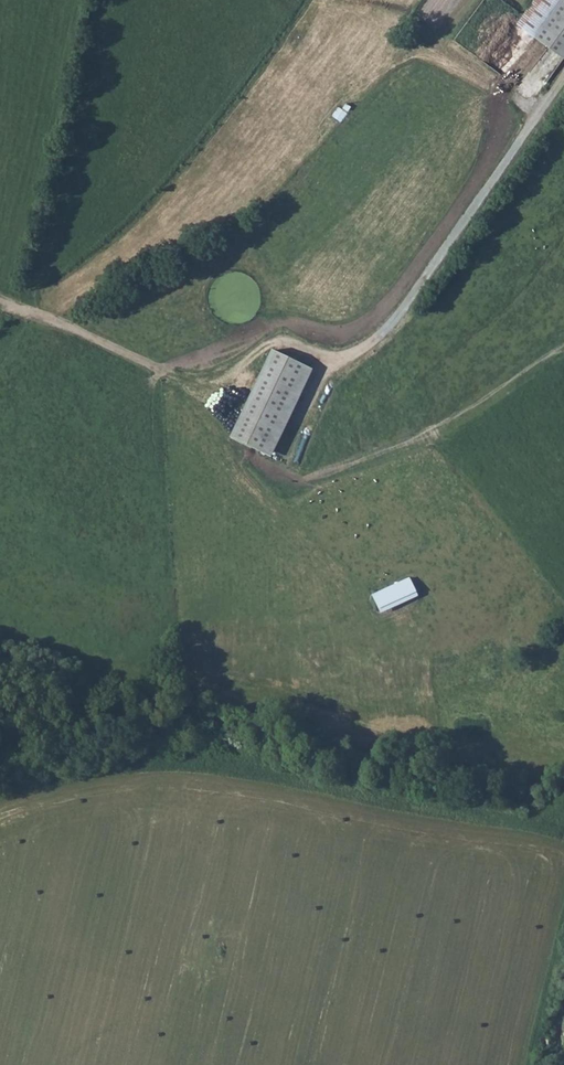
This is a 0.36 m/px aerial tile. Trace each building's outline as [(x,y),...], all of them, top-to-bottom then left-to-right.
[(563,59),(563,57),(563,0),(531,0),(515,23),(563,59)] [(301,363),(272,349),(231,437),(262,452),(301,363)] [(373,592),(381,612),(419,596),(411,576),(373,592)]
